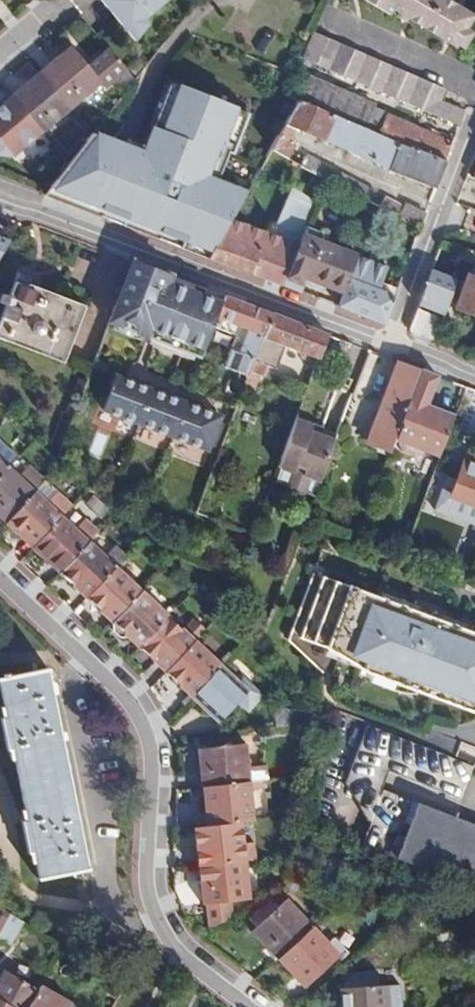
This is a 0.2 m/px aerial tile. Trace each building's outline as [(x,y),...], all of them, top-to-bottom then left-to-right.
[(133,42),(146,26),(142,21),(167,0),(103,0),(101,2),(133,42)] [(223,4),(232,8),(234,5),(250,11),(252,8),(261,11),(269,0),(226,0),(223,4)] [(390,14),(393,9),(401,14),(405,8),(411,12),(408,18),(424,28),(440,0),(366,0),(390,14)] [(452,0),(440,0),(424,28),(444,40),(448,34),(454,39),(450,44),(456,48),(459,43),(465,48),(474,33),(468,28),(474,16),(474,14),(452,0)] [(405,8),(401,14),(408,18),(411,12),(405,8)] [(301,56),(459,124),(464,109),(439,98),(444,87),(441,85),(425,79),(392,64),(313,32),(301,56)] [(444,40),(450,44),(454,39),(448,34),(444,40)] [(134,82),(110,52),(89,69),(72,48),(42,72),(56,89),(68,102),(97,78),(102,84),(118,71),(130,86),(134,82)] [(56,89),(42,72),(12,96),(38,127),(51,116),(68,102),(56,89)] [(299,100),(275,90),(248,136),(271,148),(299,100)] [(38,127),(12,96),(0,107),(0,151),(6,146),(10,151),(38,127)] [(299,100),(271,148),(287,157),(293,146),(289,138),(294,130),(361,156),(435,187),(445,160),(349,120),(299,100)] [(349,120),(445,160),(452,142),(386,114),(384,119),(370,113),(368,118),(353,111),(349,120)] [(174,160),(119,139),(98,194),(204,233),(219,193),(169,173),(174,160)] [(307,153),(301,165),(307,168),(326,178),(339,185),(369,202),(375,191),(342,172),(307,153)] [(207,259),(261,279),(281,286),(285,278),(301,241),(305,232),(307,227),(326,178),(307,168),(301,165),(289,158),(280,175),(299,186),(301,185),(308,189),(297,223),(281,227),(277,236),(230,218),(207,259)] [(419,229),(425,214),(405,203),(403,206),(385,196),(379,207),(419,229)] [(341,293),(346,278),(351,266),(355,255),(319,241),(322,234),(307,227),(305,232),(301,241),(285,278),(300,284),(302,278),(341,293)] [(346,278),(391,296),(394,289),(380,284),(386,268),(355,255),(351,266),(346,278)] [(174,278),(135,263),(110,322),(148,338),(155,321),(160,324),(154,340),(200,358),(216,319),(222,304),(194,293),(172,284),(174,278)] [(474,278),(474,276),(474,275),(470,272),(468,276),(467,276),(455,307),(474,314),(474,279),(474,278)] [(19,273),(16,280),(29,285),(32,278),(19,273)] [(196,286),(174,278),(172,284),(194,293),(196,286)] [(383,324),(393,297),(346,278),(341,293),(335,306),(383,324)] [(16,280),(0,317),(0,330),(63,356),(83,307),(29,285),(16,280)] [(248,377),(273,314),(262,310),(225,296),(222,304),(216,319),(248,331),(233,371),(248,377)] [(440,318),(416,307),(408,328),(411,335),(431,342),(440,318)] [(329,335),(273,314),(248,377),(247,381),(256,385),(260,375),(262,376),(265,367),(276,370),(286,346),(303,352),(303,359),(318,363),(329,335)] [(155,321),(148,338),(154,340),(160,324),(155,321)] [(422,370),(400,362),(370,443),(391,451),(395,441),(422,370)] [(440,377),(422,370),(395,441),(401,444),(400,446),(402,453),(417,459),(425,457),(427,453),(440,458),(455,417),(438,410),(437,412),(428,409),(440,377)] [(219,417),(114,376),(101,411),(205,451),(219,417)] [(296,420),(279,461),(305,470),(304,476),(319,481),(336,436),(296,420)] [(474,506),(474,459),(468,456),(459,481),(455,479),(452,486),(445,483),(435,512),(451,518),(458,500),(474,506)] [(0,477),(0,516),(7,523),(34,494),(44,483),(27,467),(17,478),(7,469),(0,477)] [(44,483),(34,494),(45,505),(56,494),(44,483)] [(34,494),(7,523),(33,548),(60,519),(70,508),(56,494),(45,505),(34,494)] [(60,519),(33,548),(60,573),(87,544),(97,533),(84,521),(74,532),(60,519)] [(87,544),(60,573),(87,598),(113,569),(87,544)] [(140,593),(113,569),(87,598),(113,622),(140,593)] [(374,593),(360,588),(310,570),(288,630),(324,643),(357,655),(371,660),(368,668),(409,683),(412,675),(426,680),(452,690),(474,699),(474,630),(469,628),(445,619),(431,614),(416,608),(374,593)] [(376,586),(374,593),(416,608),(418,602),(376,586)] [(140,593),(113,622),(140,647),(167,618),(140,593)] [(434,607),(431,614),(445,619),(469,628),(472,621),(434,607)] [(167,618),(140,647),(166,671),(193,642),(167,618)] [(166,671),(193,696),(220,667),(193,642),(166,671)] [(357,655),(324,643),(321,651),(354,663),(357,655)] [(220,667),(193,696),(219,721),(246,693),(220,667)] [(408,687),(409,683),(368,668),(366,673),(374,679),(387,686),(402,689),(408,687)] [(0,679),(0,691),(5,718),(0,719),(6,751),(12,750),(26,821),(21,822),(26,852),(32,852),(37,879),(85,869),(72,797),(46,669),(9,677),(8,671),(2,672),(3,678),(0,679)] [(450,698),(452,690),(426,680),(423,688),(450,698)] [(272,707),(274,724),(304,721),(303,704),(272,707)] [(199,747),(203,784),(234,781),(247,779),(243,743),(199,747)] [(234,781),(203,784),(207,824),(238,821),(252,820),(247,779),(234,781)] [(362,847),(380,854),(474,888),(474,826),(383,792),(362,847)] [(207,824),(194,825),(198,864),(207,863),(242,860),(238,821),(207,824)] [(246,898),(242,860),(207,863),(198,864),(202,902),(205,902),(227,900),(246,898)] [(276,955),(310,925),(300,915),(276,890),(248,915),(257,924),(252,929),(276,955)] [(227,900),(205,902),(208,926),(229,917),(227,900)] [(34,927),(7,911),(0,923),(0,938),(20,950),(34,927)] [(326,942),(310,925),(276,955),(304,984),(322,968),(325,971),(341,956),(338,952),(343,947),(334,936),(326,942)] [(347,951),(343,947),(338,952),(341,956),(347,951)] [(33,998),(10,984),(8,988),(0,983),(0,1006),(28,1006),(33,998)] [(36,993),(40,985),(36,984),(32,990),(36,993)] [(40,985),(36,993),(33,998),(28,1006),(64,1006),(67,1002),(40,985)] [(341,1006),(399,1006),(398,986),(385,986),(384,985),(339,988),(341,1006)]
